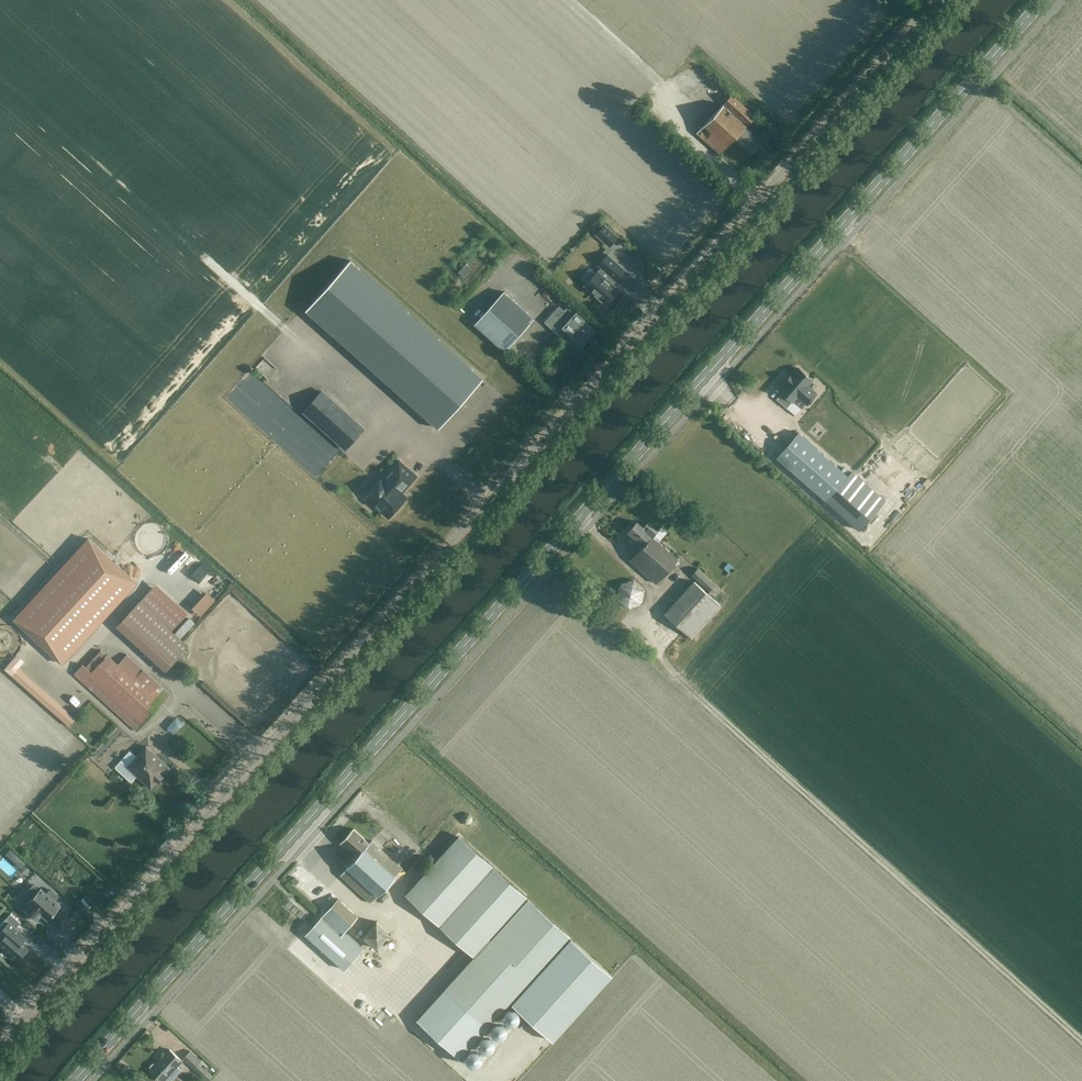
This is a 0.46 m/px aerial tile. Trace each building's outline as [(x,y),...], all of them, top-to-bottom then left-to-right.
[(748,125),(755,117),(731,96),(724,104),(743,120),(741,122),(723,105),(697,134),(720,154),(733,140),(749,154),(762,140),(746,126),(747,124),(748,125)] [(606,223),(597,233),(611,246),(620,235),(606,223)] [(626,271),(608,254),(598,265),(601,267),(598,271),(596,272),(590,267),(580,278),(586,284),(585,285),(606,304),(619,290),(612,284),(615,280),(617,281),(626,271)] [(350,260),(306,309),(437,427),(482,378),(432,333),(350,260)] [(460,270),(465,275),(472,267),(466,262),(460,270)] [(551,297),(555,288),(548,285),(544,294),(551,297)] [(505,351),(534,318),(505,292),(475,325),(505,351)] [(596,330),(569,305),(564,310),(559,306),(544,322),(561,337),(566,331),(583,345),(596,330)] [(282,407),(288,400),(252,368),(227,395),(235,403),(239,399),(248,407),(253,402),(260,408),(270,397),(282,407)] [(776,399),(787,408),(793,401),(798,396),(807,404),(816,393),(807,385),(812,380),(798,368),(792,375),(792,374),(785,382),(785,383),(779,389),(782,392),(776,399)] [(303,412),(345,449),(364,428),(322,391),(303,412)] [(826,500),(848,476),(798,432),(776,457),(826,500)] [(399,492),(403,487),(405,489),(406,488),(417,476),(399,460),(367,496),(390,516),(406,498),(399,492)] [(869,495),(847,519),(859,530),(881,504),(870,494),(869,495)] [(656,583),(677,559),(652,536),(657,531),(647,523),(643,527),(636,522),(628,532),(631,534),(629,536),(634,541),(635,539),(643,545),(629,560),(656,583)] [(88,535),(14,619),(65,663),(139,580),(88,535)] [(202,559),(196,555),(194,558),(188,554),(177,567),(188,576),(202,559)] [(193,576),(204,592),(220,581),(209,565),(193,576)] [(665,614),(684,631),(691,638),(721,605),(714,599),(722,589),(715,584),(697,568),(691,575),(709,591),(707,593),(694,581),(665,614)] [(642,605),(645,589),(633,579),(618,584),(614,599),(627,610),(642,605)] [(200,613),(215,596),(208,590),(193,607),(200,613)] [(164,671),(174,661),(188,646),(139,601),(115,626),(164,671)] [(77,670),(74,673),(74,674),(136,731),(170,694),(127,654),(118,663),(107,653),(106,654),(101,650),(84,668),(80,672),(77,670)] [(5,669),(69,725),(73,720),(16,669),(24,661),(17,654),(5,669)] [(178,733),(185,719),(175,715),(169,728),(178,733)] [(146,745),(135,756),(130,751),(115,767),(131,782),(136,776),(151,789),(170,767),(146,745)] [(469,823),(472,821),(472,816),(468,813),(464,814),(461,816),(462,821),(465,824),(469,823)] [(371,902),(402,868),(372,840),(369,843),(353,829),(341,842),(357,856),(340,875),(371,902)] [(459,836),(415,886),(406,895),(475,957),(418,1020),(459,1058),(569,936),(459,836)] [(50,874),(54,869),(33,850),(29,855),(50,874)] [(53,892),(41,905),(61,922),(73,909),(70,906),(53,892)] [(337,898),(323,914),(322,915),(342,934),(345,930),(358,916),(337,898)] [(322,915),(305,934),(345,969),(364,948),(345,930),(342,934),(322,915)] [(378,949),(393,934),(376,920),(362,935),(378,949)] [(11,940),(33,960),(41,949),(34,942),(38,937),(21,922),(14,931),(16,934),(12,939),(11,940)] [(569,936),(510,1001),(553,1041),(612,975),(569,936)] [(373,1018),(383,1007),(378,1002),(367,1013),(373,1018)] [(496,1045),(489,1033),(478,1039),(484,1051),(496,1045)] [(156,1063),(150,1070),(163,1080),(182,1060),(169,1049),(156,1063)] [(183,1059),(188,1063),(194,1069),(199,1063),(188,1054),(183,1059)]
